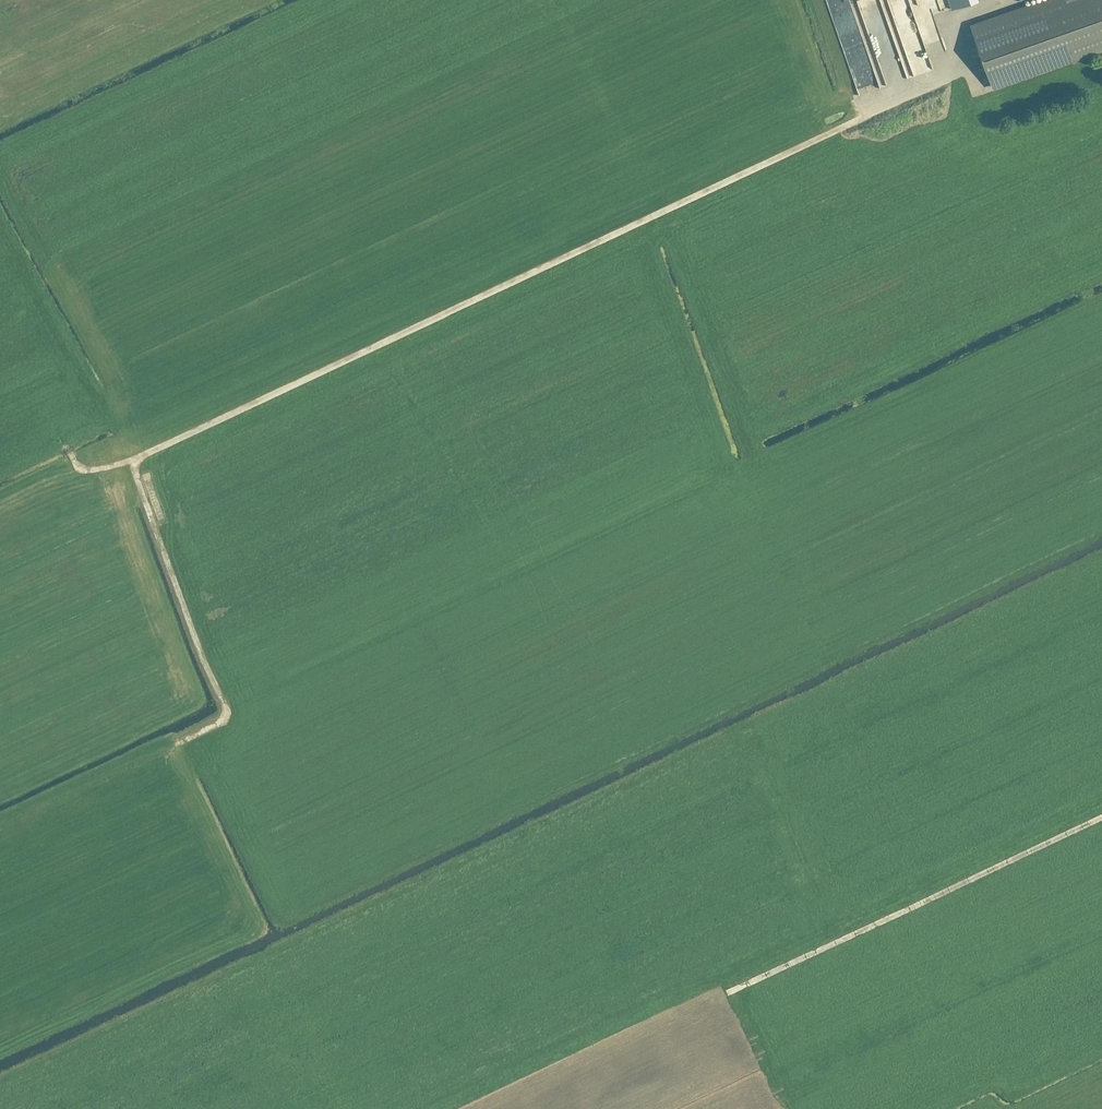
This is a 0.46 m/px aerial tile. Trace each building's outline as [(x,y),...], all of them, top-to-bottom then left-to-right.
[(934,66),(920,17),(915,19),(913,12),(915,11),(911,0),(898,0),(912,48),(919,71),(934,66)] [(933,37),(949,33),(940,0),(931,0),(923,2),(933,37)] [(951,9),(977,0),(948,0),(951,9)] [(971,26),(992,87),(1101,49),(1101,0),(1044,0),(971,26)]
